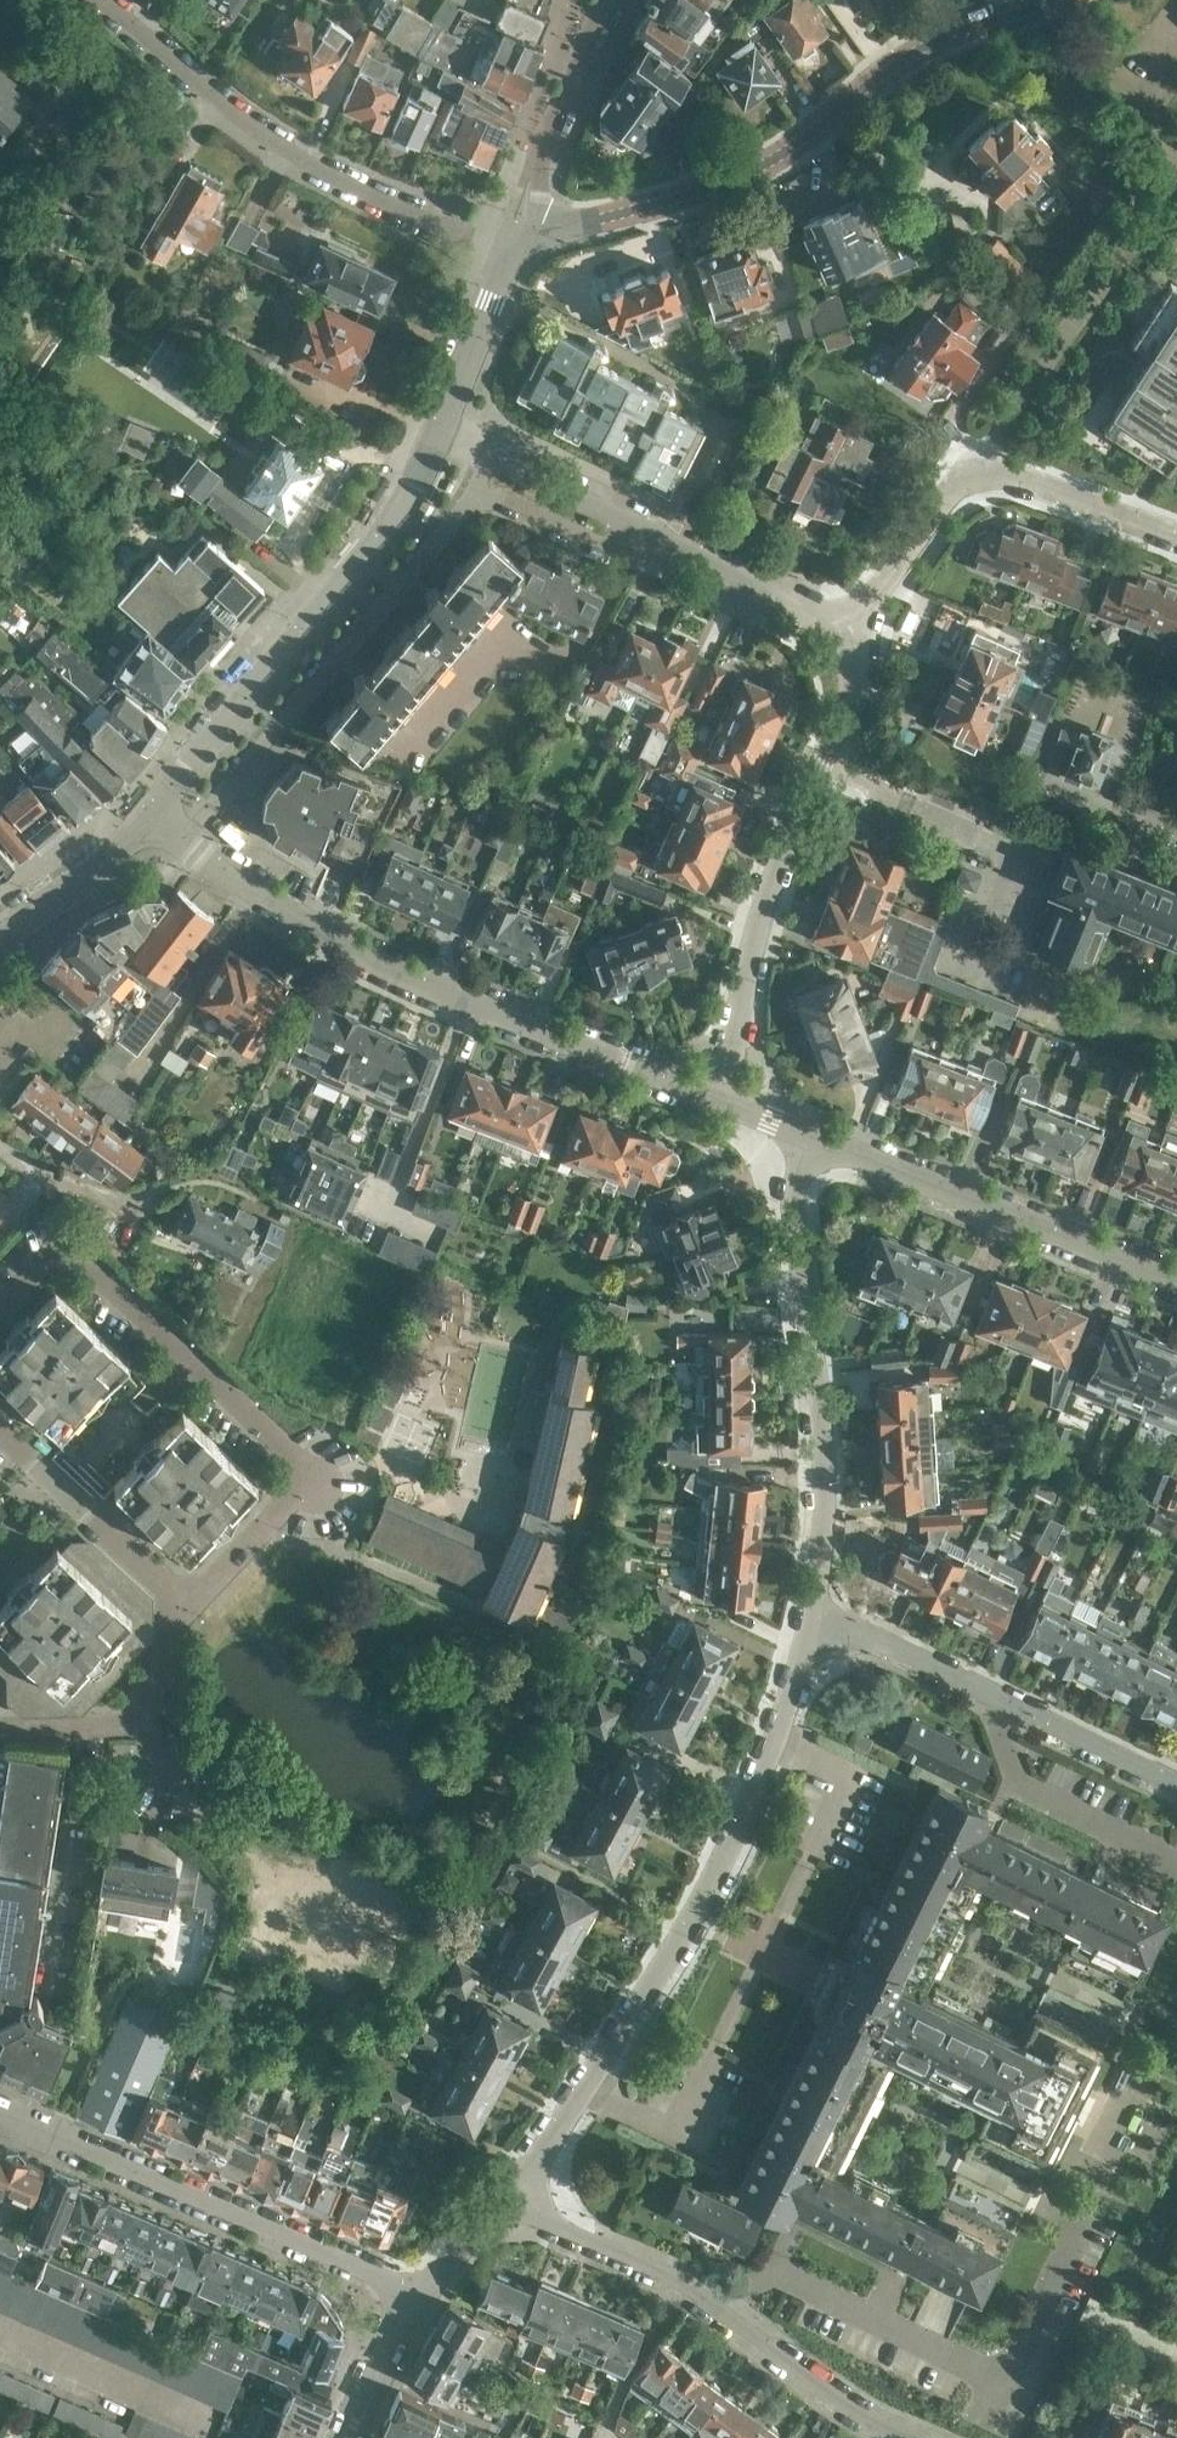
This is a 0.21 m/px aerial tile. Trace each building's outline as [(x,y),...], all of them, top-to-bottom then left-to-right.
[(212,5),(215,1),(218,3),(220,6),(223,8),(227,8),(231,11),(239,0),(205,0),(212,5)] [(368,20),(386,30),(402,4),(396,1),(397,0),(379,0),(368,20)] [(441,24),(447,27),(461,2),(495,19),(538,38),(549,14),(537,8),(541,0),(444,0),(432,20),(441,24)] [(645,2),(651,7),(652,6),(682,29),(683,28),(688,32),(708,44),(712,47),(729,23),(699,0),(646,0),(645,2)] [(730,24),(717,13),(726,0),(699,0),(730,24)] [(751,10),(756,16),(763,11),(792,52),(797,48),(803,56),(817,46),(811,38),(827,27),(816,13),(821,8),(815,0),(779,0),(769,7),(763,0),(758,0),(751,10)] [(855,9),(862,4),(865,8),(877,0),(849,0),(855,9)] [(403,2),(402,4),(386,30),(386,31),(417,49),(432,20),(403,2)] [(651,7),(634,29),(693,73),(712,47),(708,44),(688,32),(683,28),(682,29),(652,6),(651,7)] [(275,35),(265,50),(282,63),(279,66),(293,75),(295,72),(316,86),(353,33),(326,14),(318,24),(297,10),(278,37),(275,35)] [(492,53),(505,58),(532,71),(544,45),(515,33),(503,27),(501,31),(464,10),(452,31),(492,53)] [(710,76),(710,80),(711,83),(714,87),(717,88),(721,89),(724,88),(729,85),(743,104),(780,77),(753,39),(766,30),(756,16),(751,10),(723,52),(727,57),(715,66),(716,68),(712,71),(710,76)] [(347,56),(361,62),(367,51),(376,29),(362,22),(347,56)] [(441,24),(424,55),(477,85),(481,78),(518,96),(520,97),(532,71),(505,58),(492,53),(452,31),(447,27),(441,24)] [(631,68),(671,98),(689,74),(649,44),(631,68)] [(368,52),(343,104),(361,112),(361,113),(362,113),(365,119),(373,123),(379,121),(381,122),(399,85),(397,84),(404,68),(368,52)] [(454,99),(507,122),(514,106),(424,55),(419,52),(408,77),(414,80),(440,92),(454,98),(454,99)] [(671,98),(631,68),(630,69),(613,93),(609,94),(600,105),(601,112),(600,112),(605,116),(602,120),(603,131),(621,145),(632,143),(635,139),(639,142),(642,137),(646,140),(655,128),(651,125),(671,98),(671,99),(671,98)] [(440,92),(414,80),(409,92),(409,93),(393,128),(396,129),(392,137),(406,143),(410,135),(419,139),(434,104),(440,92)] [(25,106),(0,84),(0,135),(25,106)] [(447,115),(499,138),(507,122),(454,99),(447,115)] [(980,173),(1006,200),(1020,186),(1022,189),(1026,185),(1027,185),(1036,177),(1035,176),(1039,172),(1036,170),(1053,153),(1047,147),(1050,144),(1038,132),(1034,135),(1011,111),(995,127),(992,123),(968,146),(988,166),(980,173)] [(499,138),(447,115),(436,138),(469,152),(465,161),(480,168),(485,159),(487,160),(496,138),(499,139),(499,138)] [(141,248),(166,262),(180,235),(204,247),(219,220),(207,213),(220,189),(218,188),(223,180),(191,163),(186,171),(185,170),(141,248)] [(812,245),(826,276),(851,265),(856,275),(887,261),(883,251),(885,250),(877,231),(874,232),(873,230),(873,229),(860,200),(860,201),(859,198),(831,211),(829,208),(809,217),(809,218),(803,221),(807,230),(803,232),(809,246),(812,245)] [(18,246),(60,260),(64,248),(61,247),(73,214),(33,200),(18,246)] [(227,242),(245,251),(258,227),(240,217),(227,242)] [(749,238),(695,255),(713,312),(709,314),(710,318),(711,320),(713,322),(716,323),(719,323),(725,321),(720,310),(743,302),(743,300),(773,290),(769,276),(772,275),(767,260),(762,262),(760,258),(756,259),(749,238)] [(1001,276),(1014,289),(1031,271),(998,238),(985,252),(1006,272),(1001,276)] [(253,256),(252,261),(303,282),(322,290),(324,286),(354,300),(356,296),(364,300),(378,306),(392,275),(351,256),(353,252),(329,241),(327,245),(321,242),(306,275),(296,270),(299,264),(259,245),(253,256)] [(613,321),(615,320),(619,329),(625,327),(629,340),(635,343),(638,342),(640,348),(654,343),(648,325),(662,320),(660,314),(682,306),(678,296),(679,295),(668,268),(646,277),(645,273),(639,271),(626,276),(624,281),(625,285),(602,294),(613,321)] [(1102,428),(1167,470),(1172,462),(1176,455),(1176,287),(1170,283),(1146,318),(1131,341),(1151,354),(1102,428)] [(848,321),(838,293),(809,303),(818,331),(848,321)] [(958,299),(946,317),(933,307),(888,368),(919,390),(920,389),(930,396),(931,397),(946,395),(946,394),(954,383),(955,384),(976,356),(970,351),(976,342),(966,335),(980,315),(958,299)] [(812,329),(803,301),(785,307),(787,316),(775,319),(781,338),(794,333),(795,334),(812,329)] [(287,353),(345,379),(347,375),(355,377),(362,374),(366,365),(363,358),(357,355),(359,349),(368,346),(373,336),(369,327),(371,324),(321,302),(315,315),(306,311),(287,353)] [(542,345),(527,373),(535,377),(528,392),(568,412),(564,420),(636,456),(632,464),(664,480),(695,421),(663,405),(666,399),(668,400),(671,400),(673,398),(674,397),(675,394),(675,392),(674,390),(672,389),(656,380),(651,389),(595,361),(598,355),(600,356),(602,355),(605,354),(606,352),(607,350),(607,348),(606,346),(605,344),(588,336),(584,345),(558,332),(549,349),(542,345)] [(217,360),(261,379),(271,355),(228,337),(217,360)] [(136,416),(118,409),(110,432),(128,439),(136,416)] [(794,508),(837,422),(817,412),(801,443),(786,436),(765,479),(780,487),(777,495),(796,504),(794,508)] [(837,422),(794,508),(810,516),(812,511),(831,521),(848,487),(833,480),(842,461),(866,473),(873,457),(867,454),(874,439),(837,422)] [(239,486),(221,508),(256,535),(276,510),(287,517),(323,465),(279,435),(277,438),(268,431),(254,450),(260,455),(250,468),(254,471),(242,488),(239,486)] [(207,497),(221,508),(239,486),(220,471),(221,470),(197,451),(194,455),(180,443),(164,463),(179,474),(176,477),(200,496),(201,495),(206,499),(207,497)] [(171,533),(179,540),(199,518),(192,511),(171,533)] [(972,565),(1021,584),(1041,531),(1018,522),(1013,522),(1009,523),(1006,525),(1003,532),(1001,535),(985,529),(976,533),(968,555),(972,565)] [(160,551),(119,598),(136,613),(148,623),(147,624),(195,666),(229,628),(228,627),(239,614),(241,615),(265,587),(203,533),(201,535),(193,528),(167,557),(160,551)] [(1041,531),(1021,584),(1063,600),(1077,564),(1075,563),(1075,565),(1062,560),(1065,552),(1065,548),(1064,544),(1062,540),(1058,538),(1041,531)] [(600,593),(573,579),(566,576),(567,569),(559,565),(555,571),(525,556),(517,564),(486,536),(439,590),(433,586),(424,597),(428,603),(368,675),(362,672),(352,684),(357,689),(326,725),(367,760),(506,593),(581,631),(600,593)] [(1097,613),(1140,629),(1160,577),(1141,570),(1136,582),(1127,578),(1124,587),(1110,582),(1112,577),(1111,577),(1097,613)] [(1140,629),(1176,643),(1176,583),(1160,577),(1140,629)] [(25,634),(37,644),(56,620),(43,611),(25,634)] [(105,655),(101,662),(164,709),(195,666),(147,624),(148,623),(136,613),(122,630),(135,640),(117,664),(105,655)] [(53,629),(37,649),(91,696),(108,676),(112,672),(55,626),(53,629)] [(961,658),(950,681),(995,701),(1007,706),(1024,669),(1013,664),(1013,662),(1012,661),(1018,649),(974,629),(966,645),(963,646),(959,654),(961,658)] [(584,672),(572,697),(581,702),(586,692),(609,703),(610,700),(628,709),(633,699),(662,638),(645,630),(642,635),(631,630),(614,665),(600,658),(592,676),(584,672)] [(662,638),(633,699),(650,708),(643,721),(653,726),(640,753),(655,760),(684,701),(672,694),(693,651),(664,636),(663,639),(662,638)] [(10,660),(0,650),(0,671),(10,660)] [(699,692),(705,695),(712,697),(724,670),(712,664),(699,692)] [(72,728),(81,719),(34,672),(27,673),(1,699),(8,704),(7,704),(14,711),(14,712),(41,740),(48,748),(49,747),(102,798),(103,799),(126,778),(81,734),(80,735),(72,728)] [(730,705),(774,725),(787,698),(742,678),(730,705)] [(995,701),(950,681),(940,704),(937,705),(934,712),(935,716),(933,719),(956,730),(951,741),(972,750),(976,739),(978,740),(984,726),(990,729),(996,716),(990,713),(995,701)] [(81,734),(126,778),(128,776),(150,750),(167,724),(141,703),(126,692),(91,731),(81,719),(72,728),(80,735),(81,734)] [(705,695),(699,692),(691,707),(698,710),(705,695)] [(1026,702),(1021,712),(1045,722),(1050,712),(1026,702)] [(774,725),(730,705),(718,732),(762,752),(774,725)] [(1030,716),(1013,756),(1028,763),(1045,723),(1030,716)] [(1062,725),(1057,739),(1075,746),(1064,777),(1077,782),(1080,775),(1096,781),(1112,738),(1092,731),(1090,736),(1062,725)] [(762,752),(718,732),(706,758),(750,778),(762,752)] [(49,747),(48,748),(41,740),(18,759),(48,796),(52,793),(76,820),(102,798),(49,747)] [(667,758),(691,768),(697,753),(673,743),(667,758)] [(320,844),(365,861),(402,782),(335,756),(331,767),(322,771),(294,760),(280,777),(269,793),(265,812),(273,834),(315,858),(320,844)] [(691,768),(667,758),(661,772),(685,782),(691,768)] [(3,803),(37,844),(41,849),(70,826),(50,803),(48,805),(29,782),(3,803)] [(681,812),(727,833),(740,804),(693,783),(681,812)] [(399,806),(412,813),(423,791),(410,784),(399,806)] [(631,798),(647,806),(652,795),(636,788),(631,798)] [(3,803),(0,800),(0,835),(20,859),(37,844),(3,803)] [(668,839),(715,860),(727,833),(681,812),(668,839)] [(484,840),(497,846),(508,823),(495,817),(484,840)] [(508,823),(497,846),(497,847),(493,855),(506,862),(521,829),(508,823)] [(398,905),(418,860),(422,852),(398,840),(397,843),(388,839),(378,861),(386,865),(374,892),(382,895),(381,897),(398,905)] [(715,860),(668,839),(656,866),(702,887),(715,860)] [(437,854),(449,859),(455,846),(444,840),(437,854)] [(604,867),(619,872),(630,876),(634,868),(635,868),(641,851),(614,841),(607,858),(608,858),(607,861),(593,856),(580,889),(594,894),(604,867)] [(1046,890),(1059,895),(1037,951),(1086,971),(1109,915),(1176,943),(1176,879),(1174,887),(1065,842),(1046,890)] [(14,863),(0,845),(0,875),(14,863)] [(830,891),(884,910),(888,900),(892,898),(896,888),(895,883),(902,864),(877,854),(876,856),(848,845),(830,891)] [(398,905),(422,916),(442,871),(418,860),(398,905)] [(604,867),(594,894),(593,896),(608,901),(614,887),(619,872),(604,867)] [(965,887),(973,890),(979,875),(960,867),(955,879),(954,879),(953,881),(965,887)] [(442,871),(422,916),(438,923),(439,921),(447,924),(466,882),(442,871)] [(638,879),(630,876),(619,872),(614,887),(633,894),(638,879)] [(638,879),(633,894),(660,905),(666,890),(638,879)] [(151,918),(116,959),(154,991),(175,966),(179,962),(213,917),(177,888),(168,900),(154,919),(151,918)] [(915,993),(918,985),(920,979),(915,977),(933,930),(884,910),(830,891),(812,936),(884,965),(879,978),(882,980),(901,987),(915,993)] [(482,942),(497,949),(517,904),(493,893),(474,934),(483,938),(482,942)] [(78,926),(116,959),(151,918),(154,919),(168,900),(161,894),(140,895),(120,901),(87,916),(78,926)] [(497,949),(523,960),(542,916),(517,904),(497,949)] [(542,916),(523,960),(540,967),(541,964),(549,967),(572,915),(562,911),(557,922),(542,916)] [(643,924),(645,929),(659,969),(688,959),(672,914),(643,924)] [(116,959),(78,926),(59,948),(136,1014),(154,991),(116,959)] [(645,929),(617,939),(632,982),(660,972),(659,969),(645,929)] [(632,982),(617,939),(616,935),(597,942),(598,945),(589,948),(604,992),(632,982)] [(136,1014),(59,948),(40,971),(95,1017),(88,1026),(110,1044),(113,1042),(116,1038),(136,1014)] [(199,998),(226,1014),(255,966),(228,950),(199,998)] [(136,1014),(116,1038),(137,1053),(181,994),(174,989),(188,969),(179,962),(175,966),(154,991),(136,1014)] [(255,966),(226,1014),(239,1021),(229,1037),(249,1049),(287,986),(255,966)] [(798,995),(808,1023),(851,1007),(840,978),(798,995)] [(877,994),(895,1001),(901,987),(882,980),(877,994)] [(915,993),(908,1010),(923,1016),(933,991),(918,985),(915,993)] [(905,1018),(908,1010),(915,993),(901,987),(895,1001),(891,1012),(905,1018)] [(317,1000),(288,1059),(318,1073),(345,1010),(344,1010),(343,1009),(342,1012),(318,1000),(317,1000)] [(955,1015),(965,1019),(971,1005),(961,1001),(955,1015)] [(851,1007),(808,1023),(819,1051),(862,1035),(851,1007)] [(993,1007),(989,1019),(1008,1026),(1013,1015),(993,1007)] [(318,1073),(316,1077),(334,1085),(340,1087),(368,1023),(357,1018),(358,1016),(345,1010),(318,1073)] [(1007,1049),(1019,1053),(1031,1023),(1018,1019),(1007,1049)] [(368,1023),(340,1087),(363,1097),(393,1029),(380,1023),(378,1028),(368,1023)] [(1031,1023),(1019,1053),(1034,1058),(1043,1033),(1030,1028),(1031,1024),(1031,1023)] [(393,1029),(363,1097),(388,1109),(413,1043),(404,1040),(406,1036),(393,1029)] [(862,1035),(819,1051),(830,1081),(873,1064),(862,1035)] [(207,1046),(198,1041),(190,1053),(198,1060),(207,1046)] [(388,1109),(388,1110),(414,1119),(439,1051),(413,1042),(413,1043),(388,1109)] [(1065,1058),(1074,1062),(1080,1048),(1072,1044),(1065,1058)] [(911,1045),(892,1093),(919,1104),(938,1055),(911,1045)] [(207,1046),(198,1060),(207,1066),(215,1053),(207,1046)] [(938,1055),(919,1104),(947,1115),(966,1068),(966,1066),(952,1060),(938,1055)] [(966,1068),(947,1115),(975,1126),(994,1077),(1002,1081),(1007,1068),(1004,1060),(993,1056),(986,1059),(983,1068),(968,1062),(966,1068)] [(1116,1092),(1129,1097),(1138,1072),(1125,1067),(1116,1092)] [(447,1118),(478,1129),(495,1081),(466,1069),(447,1118)] [(1000,1143),(1027,1153),(1047,1103),(1032,1098),(1038,1082),(1035,1075),(1027,1072),(1019,1075),(1013,1093),(1019,1095),(1000,1143)] [(1138,1072),(1129,1097),(1143,1102),(1153,1077),(1138,1072)] [(10,1107),(50,1136),(74,1104),(35,1074),(10,1107)] [(478,1129),(504,1139),(521,1091),(495,1081),(478,1129)] [(521,1091),(504,1139),(534,1151),(552,1103),(521,1091)] [(1027,1153),(1055,1164),(1076,1111),(1075,1111),(1072,1121),(1057,1115),(1060,1108),(1047,1103),(1027,1153)] [(50,1136),(73,1153),(97,1120),(74,1104),(50,1136)] [(1076,1111),(1055,1164),(1083,1175),(1102,1125),(1091,1121),(1092,1117),(1076,1111)] [(561,1161),(591,1173),(609,1124),(579,1113),(561,1161)] [(263,1114),(258,1124),(270,1130),(275,1119),(263,1114)] [(1125,1147),(1112,1181),(1140,1191),(1157,1148),(1142,1142),(1149,1124),(1128,1116),(1117,1144),(1125,1147)] [(295,1117),(290,1127),(302,1132),(307,1122),(295,1117)] [(97,1120),(73,1153),(99,1173),(124,1140),(97,1120)] [(591,1173),(619,1183),(637,1135),(609,1124),(591,1173)] [(1140,1191),(1167,1202),(1176,1176),(1176,1149),(1176,1147),(1176,1139),(1164,1133),(1158,1148),(1157,1148),(1140,1191)] [(333,1134),(328,1144),(340,1149),(345,1139),(333,1134)] [(637,1135),(619,1183),(629,1187),(636,1169),(657,1177),(661,1167),(669,1170),(676,1168),(680,1156),(677,1150),(637,1135)] [(345,1139),(340,1149),(352,1154),(356,1144),(345,1139)] [(124,1140),(99,1173),(119,1187),(143,1155),(124,1140)] [(231,1143),(222,1162),(237,1169),(241,1161),(245,1150),(231,1143)] [(309,1147),(297,1172),(354,1197),(365,1172),(309,1147)] [(245,1150),(241,1161),(252,1166),(257,1155),(245,1150)] [(406,1188),(419,1193),(420,1191),(422,1184),(432,1161),(417,1155),(406,1188)] [(379,1162),(375,1174),(390,1179),(394,1168),(379,1162)] [(297,1172),(286,1198),(343,1223),(354,1197),(297,1172)] [(422,1184),(420,1191),(444,1201),(451,1185),(429,1176),(425,1185),(422,1184)] [(1167,1202),(1176,1206),(1176,1176),(1167,1202)] [(662,1226),(672,1254),(724,1234),(723,1233),(728,1229),(724,1220),(718,1219),(713,1206),(698,1211),(697,1208),(674,1216),(670,1204),(679,1200),(676,1185),(648,1194),(639,1216),(651,1212),(656,1228),(662,1226)] [(507,1220),(521,1225),(531,1197),(517,1192),(507,1220)] [(173,1232),(221,1256),(239,1220),(233,1217),(188,1195),(180,1211),(171,1206),(161,1226),(173,1232)] [(419,1195),(412,1210),(455,1227),(462,1212),(419,1195)] [(531,1197),(521,1225),(536,1230),(546,1203),(531,1197)] [(239,1220),(221,1256),(245,1267),(250,1257),(268,1265),(285,1229),(269,1221),(264,1233),(251,1226),(256,1217),(238,1208),(233,1217),(239,1220)] [(598,1236),(593,1251),(607,1257),(616,1234),(602,1228),(598,1236)] [(435,1251),(389,1230),(379,1251),(425,1272),(435,1251)] [(584,1247),(593,1251),(598,1236),(590,1232),(584,1247)] [(724,1234),(672,1254),(679,1271),(674,1272),(682,1292),(699,1294),(704,1292),(700,1280),(721,1271),(720,1268),(735,1263),(730,1251),(734,1247),(731,1238),(725,1237),(724,1234)] [(890,1298),(909,1248),(879,1236),(878,1237),(872,1235),(865,1252),(872,1255),(857,1292),(887,1304),(890,1298)] [(905,1304),(919,1309),(938,1259),(909,1248),(890,1298),(892,1293),(906,1299),(905,1304)] [(938,1259),(919,1309),(920,1305),(935,1310),(933,1316),(947,1321),(953,1306),(955,1306),(964,1282),(963,1282),(967,1271),(938,1259)] [(623,1289),(647,1292),(649,1277),(625,1274),(623,1289)] [(977,1326),(1007,1338),(1027,1288),(1014,1283),(1013,1286),(996,1279),(977,1326)] [(1030,1289),(1027,1288),(1007,1338),(1035,1350),(1056,1299),(1042,1294),(1043,1292),(1031,1287),(1030,1289)] [(626,1292),(623,1308),(645,1312),(648,1296),(626,1292)] [(189,1557),(259,1481),(184,1412),(177,1419),(159,1402),(148,1414),(131,1398),(146,1382),(136,1372),(132,1376),(124,1369),(130,1363),(55,1293),(0,1352),(0,1381),(66,1442),(62,1447),(78,1462),(82,1458),(189,1557)] [(1056,1299),(1035,1350),(1054,1357),(1047,1405),(1059,1410),(1089,1335),(1075,1330),(1082,1314),(1068,1308),(1069,1305),(1056,1299)] [(1089,1347),(1072,1389),(1113,1407),(1118,1393),(1141,1334),(1122,1326),(1121,1330),(1110,1325),(1105,1338),(1104,1338),(1098,1351),(1089,1347)] [(695,1346),(695,1364),(748,1363),(747,1334),(676,1335),(676,1346),(695,1346)] [(1118,1393),(1113,1407),(1141,1418),(1147,1405),(1170,1346),(1141,1334),(1118,1393)] [(948,1357),(963,1363),(972,1341),(956,1335),(948,1357)] [(564,1539),(559,1537),(567,1511),(571,1512),(596,1401),(583,1398),(590,1341),(560,1337),(549,1390),(548,1390),(547,1391),(530,1387),(517,1444),(536,1448),(523,1502),(524,1502),(519,1519),(505,1550),(386,1497),(368,1538),(487,1591),(483,1600),(528,1620),(532,1611),(547,1617),(573,1629),(589,1594),(548,1576),(564,1539)] [(926,1364),(926,1365),(945,1363),(948,1357),(953,1342),(941,1337),(932,1362),(936,1364),(926,1364)] [(1141,1418),(1176,1432),(1176,1349),(1170,1346),(1147,1405),(1141,1418)] [(907,1364),(905,1350),(869,1353),(870,1367),(907,1364)] [(408,1370),(386,1360),(354,1435),(376,1444),(408,1370)] [(695,1374),(695,1393),(748,1392),(748,1388),(754,1385),(754,1377),(748,1374),(748,1363),(695,1364),(690,1364),(690,1374),(695,1374)] [(945,1363),(926,1365),(927,1380),(956,1379),(956,1363),(945,1364),(945,1363)] [(878,1382),(880,1413),(932,1410),(930,1389),(925,1390),(925,1379),(878,1382)] [(748,1392),(695,1393),(695,1411),(690,1411),(691,1422),(695,1421),(748,1421),(748,1408),(754,1405),(754,1396),(748,1393),(748,1392)] [(1006,1394),(1002,1405),(1011,1409),(1016,1398),(1006,1394)] [(880,1413),(881,1443),(933,1440),(932,1410),(880,1413)] [(1071,1426),(1055,1420),(1044,1448),(1060,1454),(1071,1426)] [(749,1450),(748,1421),(695,1421),(696,1439),(691,1439),(691,1449),(683,1449),(683,1461),(695,1465),(700,1465),(700,1466),(724,1466),(725,1451),(749,1450)] [(1008,1423),(993,1424),(994,1434),(1009,1433),(1008,1423)] [(1009,1433),(994,1434),(994,1445),(1009,1444),(1009,1433)] [(1023,1435),(1019,1443),(1013,1453),(1038,1466),(1044,1453),(1023,1442),(1023,1435)] [(881,1443),(883,1472),(935,1468),(933,1440),(881,1443)] [(1093,1453),(1087,1467),(1097,1471),(1102,1457),(1093,1453)] [(692,1472),(681,1487),(682,1487),(700,1497),(699,1507),(711,1509),(757,1514),(760,1485),(723,1481),(724,1466),(700,1466),(700,1471),(698,1470),(692,1472)] [(1144,1494),(1159,1501),(1170,1472),(1155,1466),(1144,1494)] [(935,1468),(883,1472),(885,1501),(937,1498),(935,1468)] [(1159,1501),(1173,1506),(1176,1497),(1176,1475),(1170,1472),(1159,1501)] [(959,1510),(961,1511),(987,1510),(987,1509),(988,1509),(995,1494),(985,1494),(985,1493),(958,1495),(959,1510)] [(700,1508),(697,1536),(708,1537),(754,1542),(757,1514),(711,1509),(700,1508)] [(961,1511),(959,1510),(919,1513),(920,1528),(942,1526),(953,1527),(962,1526),(961,1511)] [(648,1529),(670,1533),(672,1520),(656,1518),(655,1528),(648,1527),(648,1529)] [(647,1536),(647,1538),(655,1538),(654,1540),(669,1542),(670,1533),(648,1529),(648,1531),(647,1536)] [(1035,1577),(1046,1555),(1055,1536),(1043,1530),(1023,1570),(1035,1577)] [(693,1562),(751,1570),(754,1542),(708,1537),(696,1536),(693,1562)] [(886,1578),(913,1591),(940,1538),(937,1537),(931,1548),(906,1536),(898,1552),(891,1548),(884,1550),(878,1561),(880,1569),(888,1573),(886,1578)] [(940,1538),(913,1591),(939,1604),(970,1544),(969,1543),(965,1551),(946,1541),(940,1538)] [(9,1674),(12,1697),(22,1707),(81,1705),(147,1635),(146,1598),(88,1543),(72,1545),(63,1554),(54,1545),(0,1604),(0,1666),(9,1674)] [(939,1604),(966,1617),(990,1567),(989,1567),(994,1556),(970,1544),(939,1604)] [(603,1547),(601,1561),(622,1564),(624,1551),(603,1547)] [(1042,1598),(1019,1644),(1046,1657),(1075,1600),(1059,1592),(1065,1578),(1055,1573),(1060,1561),(1046,1555),(1035,1577),(1049,1583),(1042,1598)] [(990,1567),(966,1617),(992,1631),(1022,1570),(995,1557),(990,1567)] [(694,1564),(692,1593),(702,1594),(704,1596),(748,1601),(751,1570),(705,1564),(705,1565),(694,1564)] [(678,1599),(655,1586),(648,1600),(671,1612),(678,1599)] [(1077,1595),(1046,1657),(1072,1670),(1095,1625),(1103,1608),(1077,1595)] [(1125,1610),(1133,1614),(1140,1601),(1131,1597),(1125,1610)] [(1140,1601),(1133,1614),(1142,1619),(1149,1605),(1140,1601)] [(676,1620),(666,1640),(679,1647),(719,1669),(734,1642),(689,1618),(688,1621),(682,1618),(676,1620)] [(1121,1638),(1095,1625),(1072,1670),(1099,1683),(1121,1638)] [(1099,1683),(1125,1696),(1147,1651),(1121,1638),(1099,1683)] [(666,1673),(665,1674),(706,1695),(719,1669),(679,1647),(666,1640),(664,1639),(650,1665),(666,1673)] [(1125,1696),(1151,1708),(1173,1663),(1176,1656),(1176,1650),(1153,1639),(1147,1651),(1125,1696)] [(619,1656),(630,1662),(638,1648),(627,1642),(619,1656)] [(638,1648),(630,1662),(643,1668),(650,1654),(638,1648)] [(1151,1708),(1176,1721),(1176,1656),(1173,1663),(1151,1708)] [(706,1695),(665,1674),(652,1697),(692,1720),(706,1695)] [(692,1720),(652,1697),(643,1714),(639,1712),(633,1722),(678,1746),(692,1720)] [(590,1713),(611,1725),(619,1710),(598,1698),(590,1713)] [(611,1725),(590,1713),(584,1724),(605,1736),(611,1725)] [(897,1749),(972,1786),(987,1756),(912,1719),(897,1749)] [(612,1773),(652,1794),(666,1768),(622,1744),(615,1756),(620,1758),(612,1773)] [(21,1995),(57,1758),(0,1749),(0,2050),(5,2052),(0,2064),(0,2071),(44,2089),(70,2028),(39,2015),(40,2006),(36,1997),(21,1995)] [(556,1775),(577,1788),(581,1780),(560,1768),(556,1775)] [(598,1798),(638,1820),(652,1794),(612,1773),(598,1798)] [(577,1788),(556,1775),(552,1782),(573,1794),(577,1788)] [(833,1964),(828,1964),(810,2000),(814,2004),(810,2011),(823,2017),(736,2193),(783,2216),(790,2202),(975,2294),(994,2255),(997,2256),(1000,2254),(1145,1960),(1147,1956),(1144,1955),(1163,1915),(978,1824),(985,1810),(938,1787),(851,1964),(837,1957),(833,1964)] [(598,1798),(585,1824),(624,1845),(638,1820),(598,1798)] [(70,1803),(68,1819),(85,1821),(87,1805),(70,1803)] [(624,1845),(585,1824),(576,1840),(572,1837),(550,1837),(528,1825),(521,1838),(567,1862),(572,1852),(610,1872),(624,1845)] [(511,1860),(534,1872),(541,1858),(519,1846),(511,1860)] [(250,1898),(321,1913),(325,1901),(377,1921),(383,1912),(414,1924),(425,1895),(339,1862),(335,1872),(259,1856),(250,1898)] [(104,1858),(96,1905),(99,1905),(166,1917),(174,1870),(104,1858)] [(540,1908),(580,1930),(593,1904),(549,1880),(543,1890),(548,1893),(540,1908)] [(483,1912),(505,1922),(508,1916),(486,1905),(483,1912)] [(540,1908),(527,1931),(526,1934),(566,1955),(580,1930),(540,1908)] [(505,1922),(483,1912),(480,1918),(502,1929),(505,1922)] [(513,1957),(512,1959),(552,1981),(566,1955),(526,1934),(527,1931),(510,1922),(496,1948),(513,1957)] [(451,1971),(473,1984),(480,1970),(459,1958),(451,1971)] [(552,1981),(512,1959),(504,1975),(499,1972),(493,1983),(538,2007),(552,1981)] [(473,1984),(451,1971),(444,1984),(466,1996),(473,1984)] [(213,2000),(229,2006),(234,1995),(218,1988),(213,2000)] [(129,2136),(130,2135),(151,2085),(154,2078),(160,2068),(183,2016),(129,1992),(77,2113),(129,2136)] [(473,2033),(513,2055),(527,2029),(482,2005),(476,2016),(480,2018),(473,2033)] [(413,2043),(424,2049),(430,2036),(419,2031),(413,2043)] [(459,2059),(499,2081),(513,2055),(473,2033),(461,2055),(459,2059)] [(446,2083),(445,2085),(485,2107),(499,2081),(459,2059),(461,2055),(440,2044),(441,2042),(430,2036),(424,2049),(439,2056),(429,2074),(446,2083)] [(236,2049),(262,2062),(267,2052),(240,2040),(236,2049)] [(151,2085),(130,2135),(143,2140),(141,2144),(153,2149),(156,2146),(158,2147),(179,2097),(180,2095),(164,2088),(170,2076),(158,2071),(152,2085),(151,2085)] [(382,2098),(405,2109),(412,2096),(389,2085),(382,2098)] [(485,2107),(445,2085),(437,2100),(432,2098),(426,2108),(472,2132),(485,2107)] [(269,2120),(279,2124),(290,2100),(280,2096),(269,2120)] [(207,2108),(179,2097),(158,2147),(170,2152),(171,2156),(179,2159),(182,2157),(185,2159),(207,2108)] [(234,2120),(213,2170),(226,2176),(225,2179),(239,2185),(240,2181),(242,2182),(263,2132),(268,2120),(240,2107),(234,2120)] [(234,2120),(207,2108),(185,2159),(198,2164),(200,2168),(207,2171),(211,2169),(213,2170),(234,2120)] [(291,2144),(270,2194),(283,2199),(284,2205),(290,2207),(295,2204),(298,2206),(319,2156),(303,2149),(306,2141),(315,2121),(304,2116),(292,2145),(291,2144)] [(328,2143),(341,2149),(349,2129),(335,2124),(328,2143)] [(263,2132),(242,2182),(254,2187),(256,2193),(263,2196),(268,2193),(270,2194),(291,2144),(263,2132)] [(13,2150),(0,2144),(0,2182),(13,2150)] [(376,2180),(354,2229),(356,2226),(369,2232),(370,2235),(378,2238),(381,2236),(384,2237),(395,2214),(404,2218),(412,2199),(406,2196),(415,2175),(396,2167),(399,2160),(403,2151),(392,2146),(389,2153),(388,2152),(387,2154),(382,2167),(380,2170),(376,2180)] [(23,2193),(24,2191),(31,2194),(44,2163),(13,2150),(0,2182),(0,2183),(23,2193)] [(347,2168),(326,2217),(328,2219),(330,2224),(336,2227),(341,2224),(354,2229),(376,2180),(380,2170),(382,2167),(352,2154),(347,2168)] [(347,2168),(321,2157),(319,2156),(298,2206),(311,2211),(312,2216),(319,2219),(323,2216),(326,2217),(347,2168)] [(53,2246),(51,2245),(78,2180),(51,2168),(26,2228),(27,2228),(21,2242),(50,2253),(53,2246)] [(0,2183),(0,2197),(1,2194),(20,2201),(23,2193),(0,2183)] [(756,2220),(739,2212),(683,2184),(668,2213),(742,2250),(756,2220)] [(74,2233),(88,2239),(105,2199),(78,2187),(59,2231),(73,2237),(74,2233)] [(105,2199),(88,2239),(87,2243),(99,2248),(100,2244),(114,2250),(131,2210),(105,2199)] [(131,2210),(114,2250),(112,2254),(124,2259),(126,2256),(140,2262),(157,2221),(131,2210)] [(157,2221),(140,2262),(138,2265),(150,2271),(152,2267),(166,2273),(183,2233),(157,2221)] [(8,2272),(19,2248),(16,2240),(0,2233),(0,2268),(8,2272)] [(178,2278),(193,2285),(210,2245),(183,2233),(166,2273),(164,2277),(176,2282),(178,2278)] [(52,2255),(61,2259),(68,2246),(60,2241),(52,2255)] [(205,2290),(219,2296),(236,2256),(210,2245),(193,2285),(191,2288),(203,2294),(205,2290)] [(77,2266),(85,2270),(92,2256),(84,2252),(77,2266)] [(231,2301),(244,2307),(262,2267),(236,2256),(219,2296),(217,2300),(229,2305),(231,2301)] [(45,2257),(34,2284),(44,2288),(103,2315),(112,2296),(116,2287),(45,2257)] [(102,2279),(111,2282),(117,2267),(109,2264),(102,2279)] [(262,2267),(244,2307),(243,2311),(255,2316),(257,2312),(271,2319),(287,2279),(262,2267)] [(10,2274),(0,2270),(0,2293),(10,2274)] [(8,2308),(22,2280),(10,2274),(0,2293),(0,2304),(8,2308)] [(491,2274),(480,2301),(511,2314),(522,2319),(533,2292),(491,2274)] [(145,2278),(141,2276),(136,2275),(130,2288),(139,2292),(145,2278)] [(283,2324),(296,2329),(313,2290),(287,2279),(271,2319),(270,2323),(281,2328),(283,2324)] [(8,2308),(21,2314),(35,2285),(22,2280),(8,2308)] [(1079,2280),(1063,2315),(1176,2366),(1176,2324),(1079,2280)] [(520,2327),(544,2337),(562,2295),(537,2284),(533,2292),(520,2325),(519,2327),(520,2327)] [(35,2285),(21,2314),(34,2320),(48,2291),(35,2285)] [(156,2299),(165,2303),(171,2289),(162,2285),(156,2299)] [(296,2329),(293,2338),(305,2343),(298,2364),(332,2378),(336,2366),(330,2364),(335,2351),(339,2350),(342,2343),(340,2339),(341,2338),(338,2337),(341,2330),(334,2313),(332,2314),(326,2306),(328,2304),(317,2292),(313,2290),(296,2329)] [(34,2320),(47,2325),(61,2297),(48,2291),(34,2320)] [(544,2337),(569,2348),(588,2305),(562,2295),(544,2337)] [(74,2302),(61,2297),(47,2325),(60,2331),(74,2302)] [(187,2297),(179,2315),(189,2319),(197,2301),(187,2297)] [(87,2308),(74,2302),(60,2331),(73,2337),(87,2308)] [(434,2328),(480,2354),(501,2364),(512,2341),(448,2304),(434,2328)] [(588,2305),(569,2348),(594,2359),(612,2316),(588,2305)] [(73,2337),(86,2342),(99,2314),(87,2308),(73,2337)] [(99,2314),(86,2342),(99,2348),(113,2320),(99,2314)] [(612,2316),(594,2359),(620,2369),(638,2327),(612,2316)] [(184,2324),(171,2318),(162,2336),(176,2342),(184,2324)] [(113,2320),(99,2348),(111,2354),(125,2325),(113,2320)] [(509,2320),(505,2330),(518,2335),(520,2327),(519,2327),(520,2325),(509,2320)] [(240,2321),(234,2335),(243,2339),(249,2325),(240,2321)] [(111,2354),(124,2360),(138,2331),(125,2325),(111,2354)] [(434,2328),(421,2351),(466,2377),(480,2354),(434,2328)] [(246,2366),(275,2379),(323,2400),(330,2383),(208,2329),(197,2356),(242,2376),(246,2366)] [(124,2360),(137,2365),(151,2337),(138,2331),(124,2360)] [(266,2331),(259,2346),(268,2350),(275,2335),(266,2331)] [(137,2365),(150,2371),(164,2342),(151,2337),(137,2365)] [(150,2371),(163,2377),(177,2348),(164,2342),(150,2371)] [(633,2376),(629,2386),(647,2400),(653,2391),(678,2357),(658,2343),(633,2376)] [(163,2377),(176,2383),(190,2354),(177,2348),(163,2377)] [(461,2375),(421,2351),(406,2376),(446,2398),(495,2418),(505,2399),(466,2377),(461,2375)] [(176,2383),(189,2388),(203,2360),(190,2354),(176,2383)] [(1101,2387),(1115,2393),(1128,2360),(1114,2355),(1101,2387)] [(700,2373),(678,2357),(653,2391),(655,2392),(648,2401),(669,2416),(698,2376),(700,2373)] [(525,2359),(519,2372),(529,2376),(535,2363),(525,2359)] [(215,2365),(203,2360),(189,2388),(202,2394),(215,2365)] [(535,2363),(529,2376),(539,2380),(545,2367),(535,2363)] [(202,2394),(215,2400),(228,2371),(215,2365),(202,2394)] [(49,2409),(55,2394),(0,2370),(0,2387),(49,2409)] [(228,2371),(215,2400),(228,2406),(241,2377),(228,2371)] [(698,2376),(669,2416),(690,2431),(695,2425),(719,2391),(698,2376)] [(280,2414),(317,2430),(329,2403),(323,2400),(275,2379),(270,2388),(287,2396),(280,2414)] [(575,2380),(570,2393),(579,2397),(585,2384),(575,2380)] [(585,2384),(579,2397),(589,2401),(594,2388),(585,2384)] [(390,2414),(439,2434),(449,2437),(457,2437),(465,2420),(398,2390),(388,2413),(390,2414)] [(741,2408),(719,2391),(695,2425),(710,2436),(708,2437),(719,2437),(741,2408)] [(526,2408),(547,2417),(553,2400),(532,2392),(526,2408)] [(116,2437),(117,2437),(123,2424),(61,2396),(55,2411),(116,2437)] [(1139,2410),(1111,2399),(1095,2437),(1128,2437),(1139,2410)] [(254,2435),(260,2437),(259,2437),(314,2437),(317,2430),(280,2414),(263,2407),(261,2410),(264,2412),(254,2435)] [(719,2437),(753,2437),(763,2424),(741,2408),(719,2437)] [(126,2432),(137,2437),(148,2414),(136,2409),(126,2432)] [(1139,2410),(1128,2437),(1160,2437),(1167,2421),(1139,2410)] [(618,2414),(614,2428),(624,2435),(632,2425),(634,2422),(620,2411),(618,2414)] [(137,2437),(139,2437),(151,2437),(160,2419),(148,2414),(137,2437)] [(380,2437),(437,2437),(439,2434),(390,2414),(389,2418),(386,2419),(383,2426),(383,2431),(380,2437)] [(172,2424),(160,2419),(151,2437),(166,2437),(172,2424)] [(1167,2421),(1160,2437),(1176,2437),(1176,2425),(1167,2421)] [(184,2430),(172,2424),(166,2437),(180,2437),(184,2430)] [(763,2424),(753,2437),(783,2437),(763,2424)] [(624,2435),(628,2437),(648,2437),(649,2437),(632,2425),(624,2435)] [(479,2427),(474,2437),(486,2437),(489,2431),(479,2427)] [(180,2437),(195,2437),(197,2435),(184,2430),(180,2437)]
